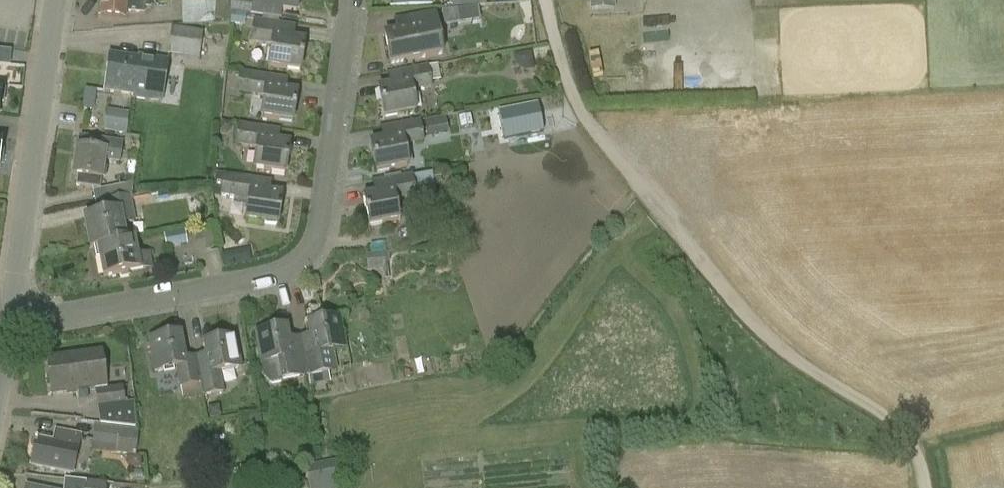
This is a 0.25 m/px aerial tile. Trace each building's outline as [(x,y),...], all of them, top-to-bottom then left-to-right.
[(100,18),(125,20),(125,13),(144,15),(144,9),(151,10),(151,0),(101,0),(100,18)] [(231,0),(216,0),(214,21),(229,23),(231,0)] [(251,15),(280,20),(281,11),(296,13),(298,0),(253,0),(251,15)] [(590,10),(614,10),(614,0),(589,0),(590,10)] [(457,7),(441,10),(444,24),(460,21),(457,7)] [(423,58),(439,55),(431,13),(404,18),(406,29),(384,33),(390,64),(423,58)] [(301,72),(305,40),(281,37),(282,24),(253,20),(250,43),(271,46),(268,67),(301,72)] [(167,55),(199,60),(203,33),(171,28),(167,55)] [(515,68),(532,67),(531,52),(515,53),(515,68)] [(168,61),(137,57),(137,59),(109,55),(104,93),(132,97),(132,99),(162,103),(168,61)] [(431,82),(440,80),(437,65),(428,67),(428,66),(406,70),(409,81),(379,87),(385,119),(415,113),(411,94),(433,89),(431,82)] [(297,92),(275,88),(276,77),(239,72),(236,95),(264,98),(261,118),(293,123),(297,92)] [(84,88),(81,108),(94,110),(97,90),(84,88)] [(526,137),(546,128),(541,117),(521,126),(526,137)] [(404,147),(424,143),(419,120),(399,125),(401,135),(371,141),(377,173),(407,167),(404,147)] [(290,143),(258,138),(260,127),(237,124),(235,147),(256,150),(253,170),(285,174),(290,143)] [(120,164),(123,144),(82,138),(80,149),(77,149),(73,177),(77,178),(76,187),(100,191),(104,162),(120,164)] [(434,184),(441,183),(439,172),(432,173),(432,172),(412,176),(412,175),(383,180),(385,192),(363,196),(368,227),(400,221),(397,202),(417,198),(415,191),(435,187),(434,184)] [(282,194),(250,189),(252,179),(215,174),(212,195),(232,199),(232,204),(248,207),(246,221),(277,226),(282,194)] [(95,206),(97,216),(84,219),(90,250),(98,248),(126,242),(123,226),(136,224),(131,199),(95,206)] [(204,238),(205,244),(207,252),(223,249),(218,224),(202,227),(202,228),(194,230),(196,240),(204,238)] [(134,240),(126,242),(98,248),(104,278),(139,271),(140,272),(153,269),(150,253),(137,256),(134,240)] [(224,264),(247,263),(246,251),(223,252),(224,264)] [(307,323),(313,354),(304,356),(309,377),(310,385),(327,381),(325,374),(336,371),(333,352),(345,349),(339,317),(307,323)] [(304,356),(293,358),(287,327),(255,333),(261,364),(263,377),(270,385),(309,377),(304,356)] [(179,389),(200,385),(201,384),(195,355),(185,356),(181,335),(149,341),(155,372),(175,368),(179,389)] [(205,353),(195,355),(201,384),(200,385),(203,399),(224,394),(220,371),(241,367),(236,339),(203,345),(205,353)] [(101,352),(47,359),(52,394),(106,387),(101,352)] [(122,386),(95,390),(98,412),(125,408),(122,386)] [(51,434),(53,426),(63,429),(65,419),(31,411),(27,429),(51,434)] [(113,423),(97,421),(96,427),(95,427),(92,450),(134,456),(138,424),(114,421),(113,423)] [(54,430),(52,443),(37,439),(31,467),(72,475),(78,448),(81,435),(54,430)] [(337,462),(305,468),(307,482),(301,483),(302,487),(342,487),(337,462)]
